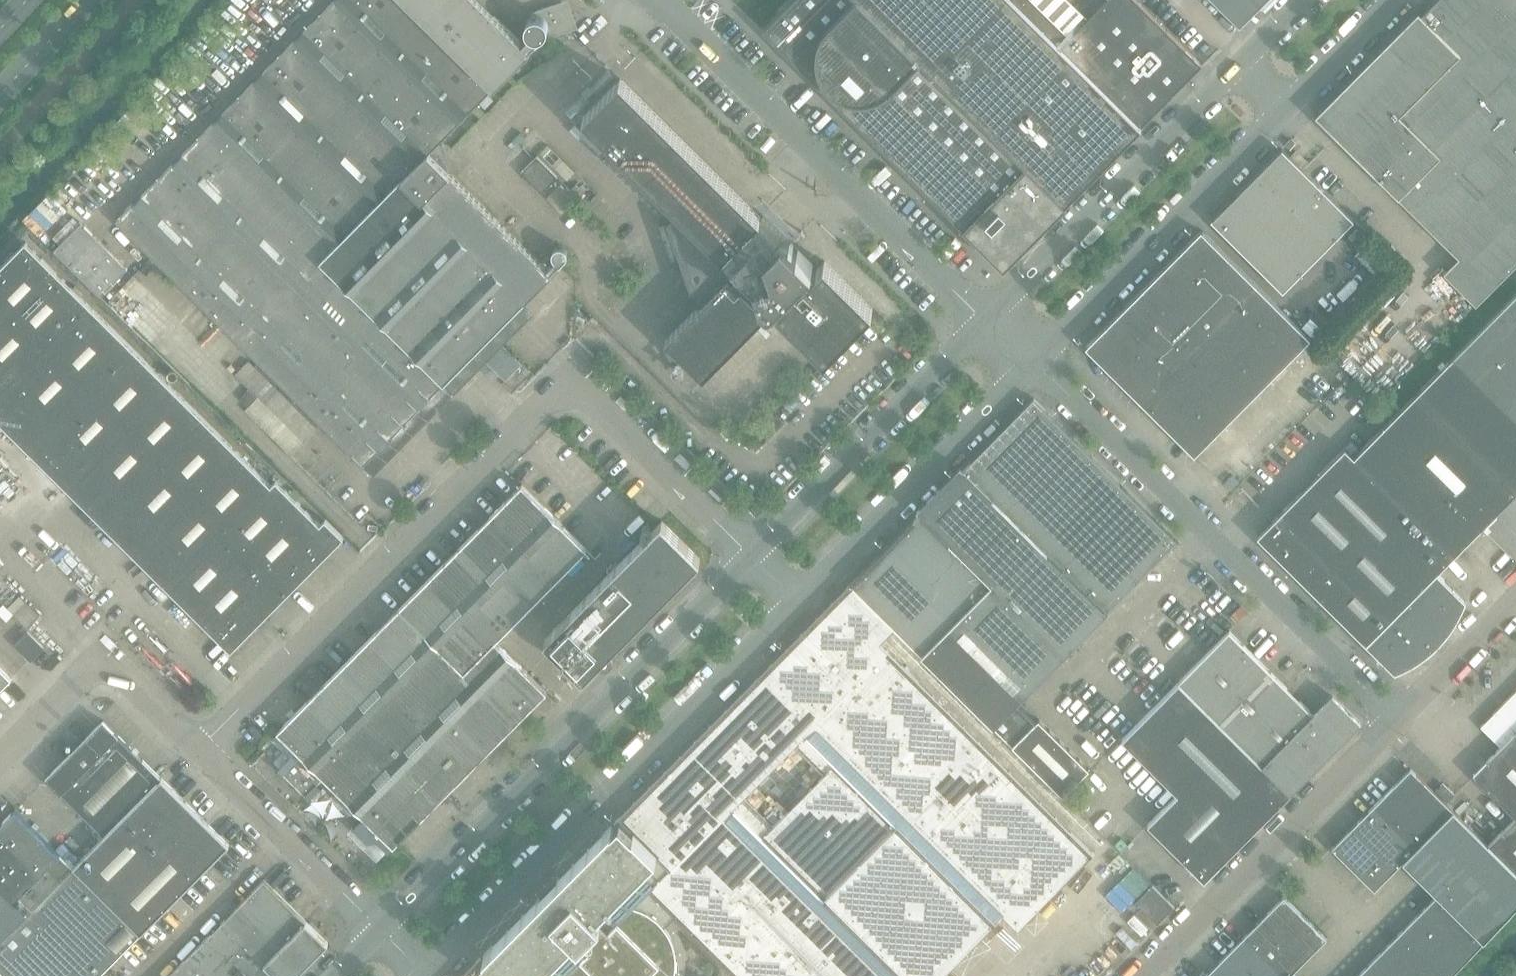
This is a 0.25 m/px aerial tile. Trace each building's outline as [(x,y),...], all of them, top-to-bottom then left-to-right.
[(447,171),(429,154),(430,153),(428,152),(459,121),(460,122),(468,114),(467,113),(489,91),(489,90),(492,87),(493,88),(530,50),(529,49),(537,41),(543,35),(544,35),(561,29),(565,27),(568,24),(569,21),(570,17),(568,13),(567,11),(563,8),(559,7),(555,7),(532,15),(531,16),(527,19),(525,23),(525,27),(526,31),(518,39),(479,0),(334,0),(302,32),(302,31),(294,39),(295,40),(262,72),(261,72),(253,80),(254,80),(221,113),(213,121),(181,154),(180,154),(172,162),(173,162),(140,195),(132,202),(132,203),(116,220),(362,464),(379,447),(380,448),(388,440),(387,439),(419,406),(420,407),(428,399),(427,398),(524,301),(524,302),(551,274),(550,273),(559,264),(565,258),(567,255),(567,252),(565,248),(562,246),(558,246),(555,247),(553,249),(552,253),(552,256),(554,259),(545,268),(447,171)] [(1202,64),(1137,0),(1105,0),(1082,22),(1059,0),(792,0),(763,29),(1004,267),(1066,205),(1064,203),(1202,64)] [(1515,264),(1515,0),(1435,0),(1421,14),(1418,11),(1315,115),(1458,257),(1443,272),(1476,304),(1515,264)] [(760,217),(620,78),(604,94),(544,35),(543,35),(537,41),(598,100),(582,116),(680,213),(671,223),(697,299),(701,303),(665,340),(703,377),(766,314),(762,311),(767,305),(775,303),(779,307),(777,309),(825,356),(872,308),(824,261),(817,269),(789,242),(785,239),(780,239),(759,218),(760,217)] [(1353,220),(1302,170),(1281,149),(1211,220),(1282,291),(1353,220)] [(557,176),(536,156),(520,172),(541,193),(557,176)] [(562,213),(589,185),(584,180),(573,191),(562,181),(546,197),(562,213)] [(127,268),(81,222),(53,250),(100,296),(127,268)] [(1194,455),(1310,338),(1202,231),(1107,327),(1103,333),(1100,340),(1100,348),(1102,355),(1106,362),(1112,366),(1119,369),(1148,377),(1141,402),(1194,455)] [(89,305),(25,242),(0,268),(0,393),(89,305)] [(1502,307),(1515,321),(1515,293),(1502,307)] [(89,305),(0,393),(0,422),(34,456),(137,352),(89,305)] [(1502,307),(1452,357),(1515,420),(1515,321),(1502,307)] [(67,489),(170,385),(137,352),(34,456),(67,489)] [(1452,357),(1416,394),(1515,493),(1515,492),(1515,420),(1452,357)] [(101,522),(204,419),(170,385),(67,489),(101,522)] [(1515,493),(1416,394),(1379,431),(1479,530),(1515,493)] [(1177,541),(1049,413),(1034,399),(1020,413),(963,469),(1107,612),(1177,541)] [(134,555),(237,452),(204,419),(101,522),(134,555)] [(1479,530),(1379,431),(1354,456),(1453,555),(1479,530)] [(1453,555),(1354,456),(1345,447),(1257,536),(1299,577),(1366,644),(1437,572),(1453,555)] [(222,534),(271,485),(237,452),(134,555),(168,589),(222,534)] [(1081,641),(1093,629),(1091,627),(1103,615),(1104,615),(1107,612),(963,469),(956,477),(957,478),(957,491),(941,507),(928,507),(927,506),(851,583),(890,622),(993,727),(1063,797),(1090,770),(1039,718),(1038,718),(1037,717),(1035,716),(1034,715),(1032,714),(1026,711),(1024,711),(1022,710),(1021,709),(1020,708),(1019,707),(1016,704),(1068,652),(1067,651),(1079,639),(1081,641)] [(284,597),(343,537),(325,519),(320,524),(276,480),(271,485),(222,534),(284,597)] [(546,691),(495,641),(586,549),(521,484),(277,731),(301,754),(282,773),(305,795),(324,777),(393,846),(546,691)] [(756,511),(767,500),(762,496),(751,507),(756,511)] [(662,503),(645,519),(654,528),(661,520),(670,511),(662,503)] [(583,676),(700,558),(661,520),(544,638),(583,676)] [(284,597),(222,534),(168,589),(230,651),(284,597)] [(1451,628),(1457,619),(1462,608),(1465,600),(1444,580),(1437,572),(1366,644),(1394,672),(1407,666),(1420,659),(1425,655),(1433,649),(1442,639),(1451,628)] [(996,921),(995,920),(1002,914),(1018,929),(1093,854),(876,636),(890,622),(851,583),(614,822),(615,822),(612,826),(611,825),(557,880),(550,886),(483,953),(484,954),(481,958),(480,957),(461,975),(674,975),(675,972),(676,962),(675,953),(673,944),(670,935),(664,927),(664,926),(674,915),(736,975),(941,975),(996,921)] [(1313,714),(1286,687),(1229,630),(1178,682),(1290,793),(1361,722),(1332,694),(1313,714)] [(27,632),(15,643),(31,659),(43,647),(27,632)] [(11,679),(0,668),(0,690),(11,679)] [(1290,793),(1178,682),(1122,739),(1177,794),(1147,824),(1190,866),(1204,880),(1219,865),(1221,863),(1222,862),(1289,795),(1289,794),(1290,793)] [(1480,726),(1501,746),(1473,775),(1515,817),(1488,845),(1515,873),(1515,690),(1480,726)] [(1453,810),(1445,803),(1410,768),(1370,808),(1412,851),(1453,810)] [(141,933),(229,845),(163,779),(105,835),(73,867),(141,933)] [(1454,794),(1442,783),(1435,790),(1447,801),(1454,794)] [(1412,851),(1370,808),(1331,847),(1374,890),(1402,861),(1412,851)] [(73,867),(15,809),(0,824),(0,971),(5,975),(99,975),(141,933),(73,867)] [(1488,845),(1453,810),(1412,851),(1402,861),(1436,895),(1484,941),(1515,906),(1515,873),(1488,845)] [(305,920),(264,879),(221,923),(275,975),(295,975),(328,943),(305,920)] [(1152,885),(1135,902),(1157,923),(1174,906),(1152,885)] [(1436,895),(1400,932),(1446,975),(1451,975),(1484,941),(1436,895)] [(1326,938),(1284,896),(1241,938),(1280,975),(1289,975),(1292,972),(1326,938)] [(221,923),(168,975),(275,975),(221,923)] [(1400,932),(1364,968),(1373,975),(1446,975),(1400,932)] [(1241,938),(1204,975),(1280,975),(1241,938)] [(1364,968),(1356,975),(1373,975),(1364,968)]
